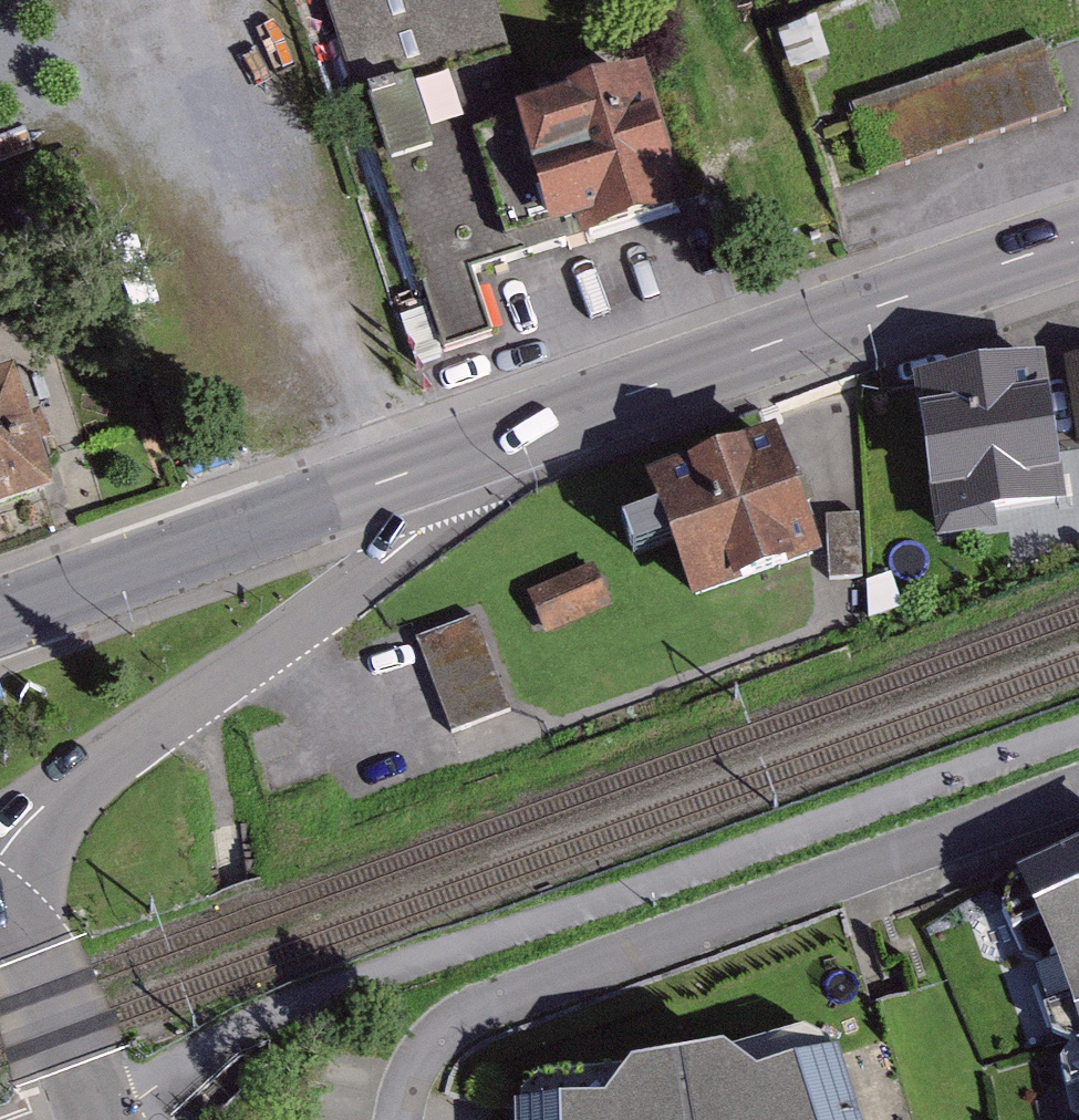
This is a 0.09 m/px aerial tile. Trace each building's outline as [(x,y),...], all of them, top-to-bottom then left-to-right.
[(325,0),(442,353),(494,336),(470,264),(573,230),(576,241),(682,206),(641,83),(531,119),(492,0),(326,0),(325,0)] [(1043,50),(856,110),(877,174),(1064,114),(1043,50)] [(581,333),(661,310),(641,244),(562,266),(581,333)] [(1069,366),(1078,417),(1078,364),(1069,366)] [(1048,374),(918,389),(940,542),(1071,522),(1048,374)] [(0,389),(0,517),(50,501),(13,385),(0,389)] [(774,449),(656,490),(695,603),(813,562),(774,449)] [(594,572),(534,597),(549,634),(609,609),(594,572)] [(475,621),(422,641),(456,732),(509,712),(475,621)] [(1020,891),(1078,1037),(1078,865),(1020,891)] [(557,1119),(809,1119),(795,1075),(557,1119)]
